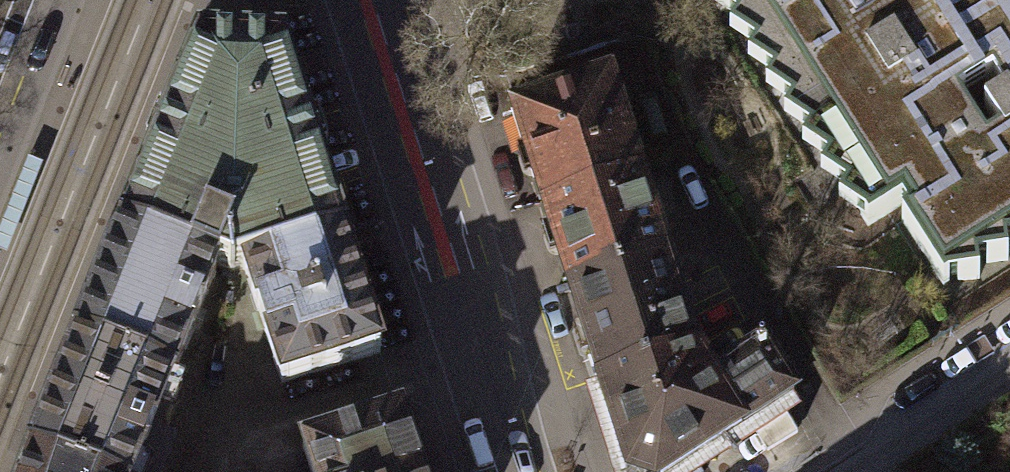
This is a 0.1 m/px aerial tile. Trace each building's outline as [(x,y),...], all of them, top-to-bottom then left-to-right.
[(710,7),(738,25),(730,37),(757,54),(750,65),(776,82),(768,95),(794,112),(786,123),(810,139),(802,152),(830,169),(822,181),(847,198),(838,212),(870,233),(898,215),(948,290),(951,288),(982,283),(980,270),(1009,266),(1009,0),(715,0),(710,7)] [(231,258),(234,267),(334,235),(271,40),(238,40),(189,39),(120,214),(222,254),(231,258)] [(503,110),(619,470),(626,471),(659,471),(786,393),(755,343),(697,380),(601,78),(503,110)] [(68,338),(169,379),(222,254),(120,214),(68,338)] [(371,350),(334,235),(234,267),(272,382),(371,350)] [(169,379),(68,338),(58,361),(22,449),(78,471),(123,471),(125,468),(135,471),(150,471),(167,430),(151,423),(160,402),(169,379)] [(391,416),(293,446),(301,471),(410,471),(391,416)] [(22,449),(15,471),(78,471),(22,449)]
